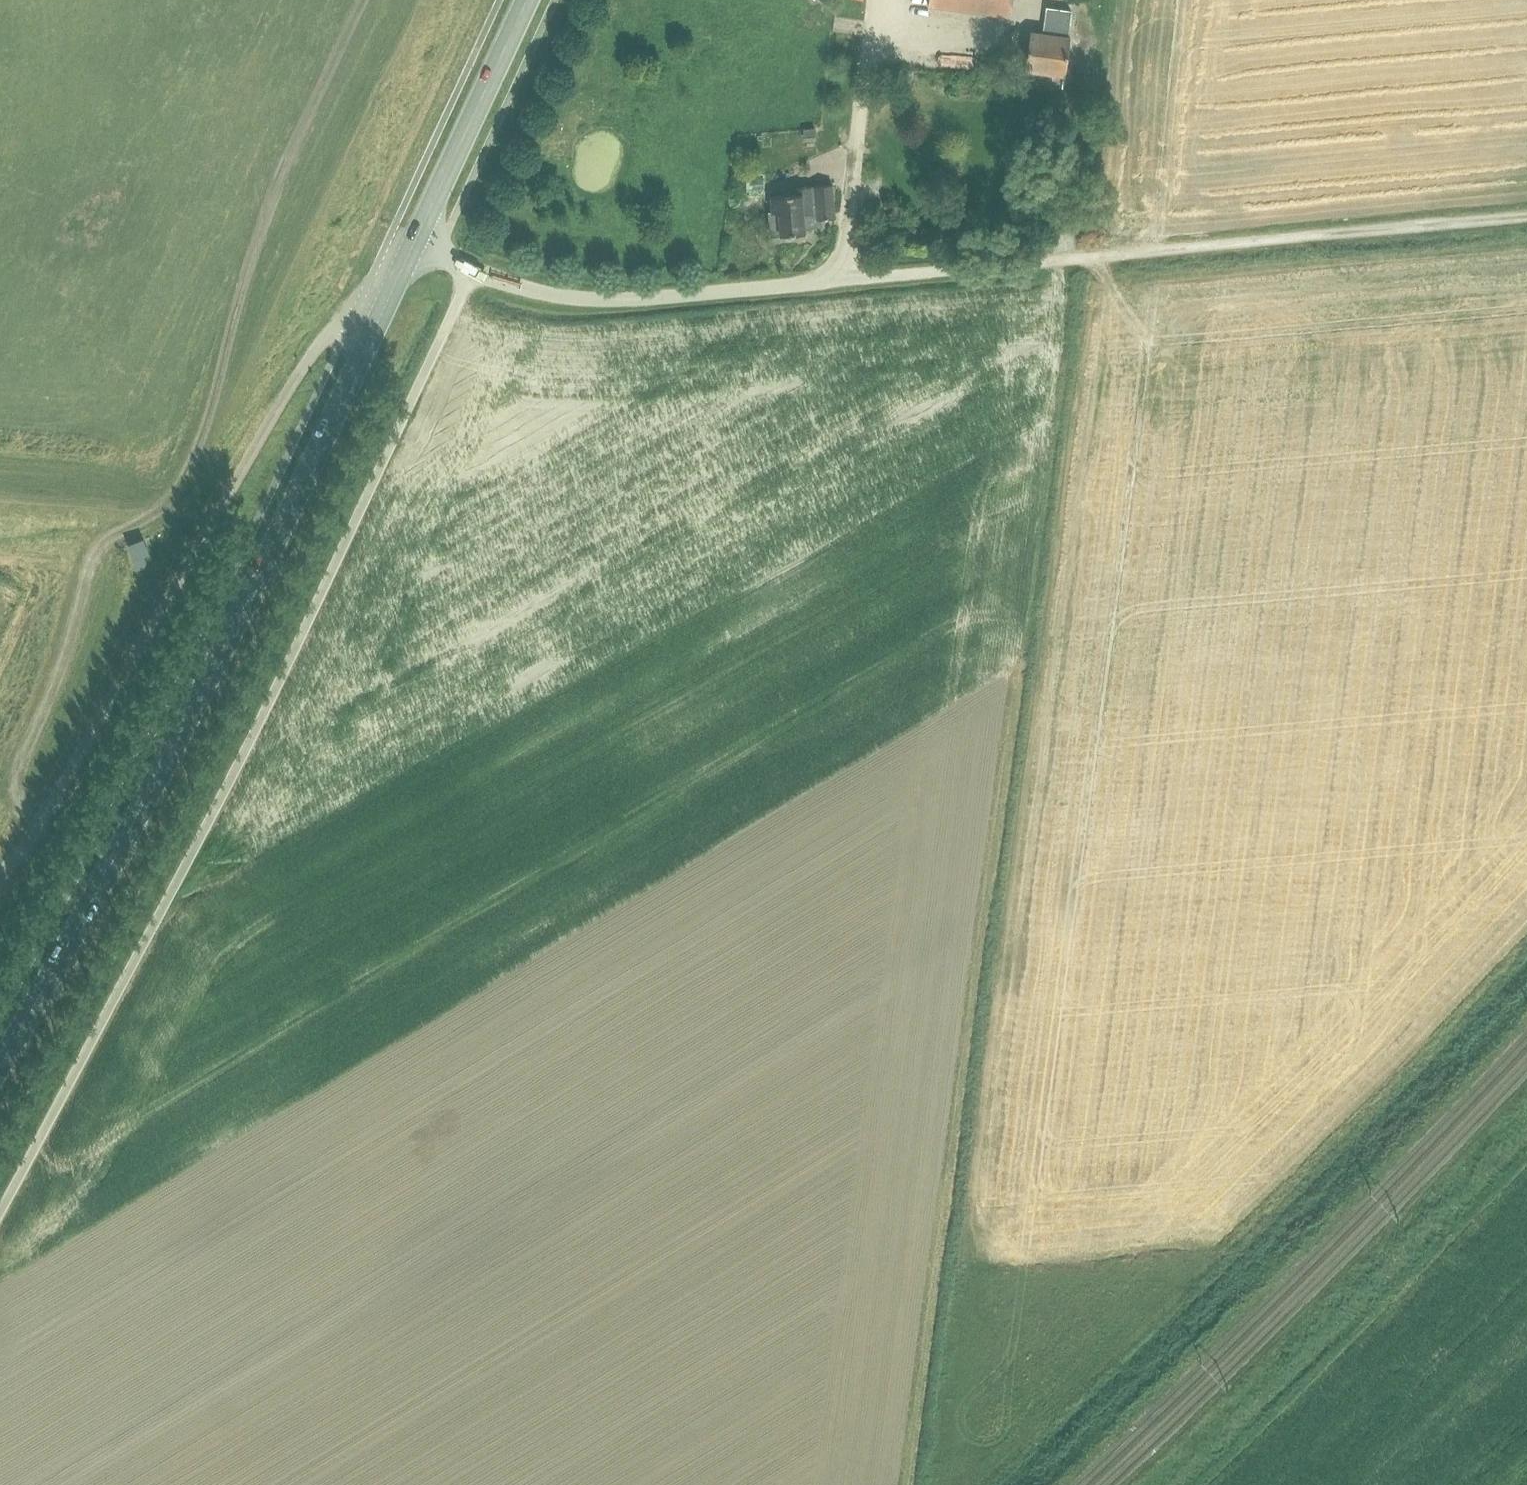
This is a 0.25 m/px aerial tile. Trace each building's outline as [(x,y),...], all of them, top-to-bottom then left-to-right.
[(1013,0),(930,0),(929,5),(1011,16),(1013,0)] [(1032,30),(1027,71),(1067,76),(1072,36),(1070,36),(1073,11),(1048,7),(1044,32),(1032,30)] [(804,141),(816,140),(816,127),(803,128),(804,141)] [(818,219),(836,218),(833,184),(816,186),(816,187),(812,187),(812,186),(798,187),(798,194),(772,196),(773,212),(770,212),(772,236),(806,233),(806,228),(819,226),(818,219)] [(1078,196),(1079,208),(1090,207),(1089,195),(1078,196)] [(141,540),(129,545),(134,557),(138,568),(142,567),(144,566),(145,564),(146,562),(143,556),(146,555),(149,553),(143,540),(141,540)]
